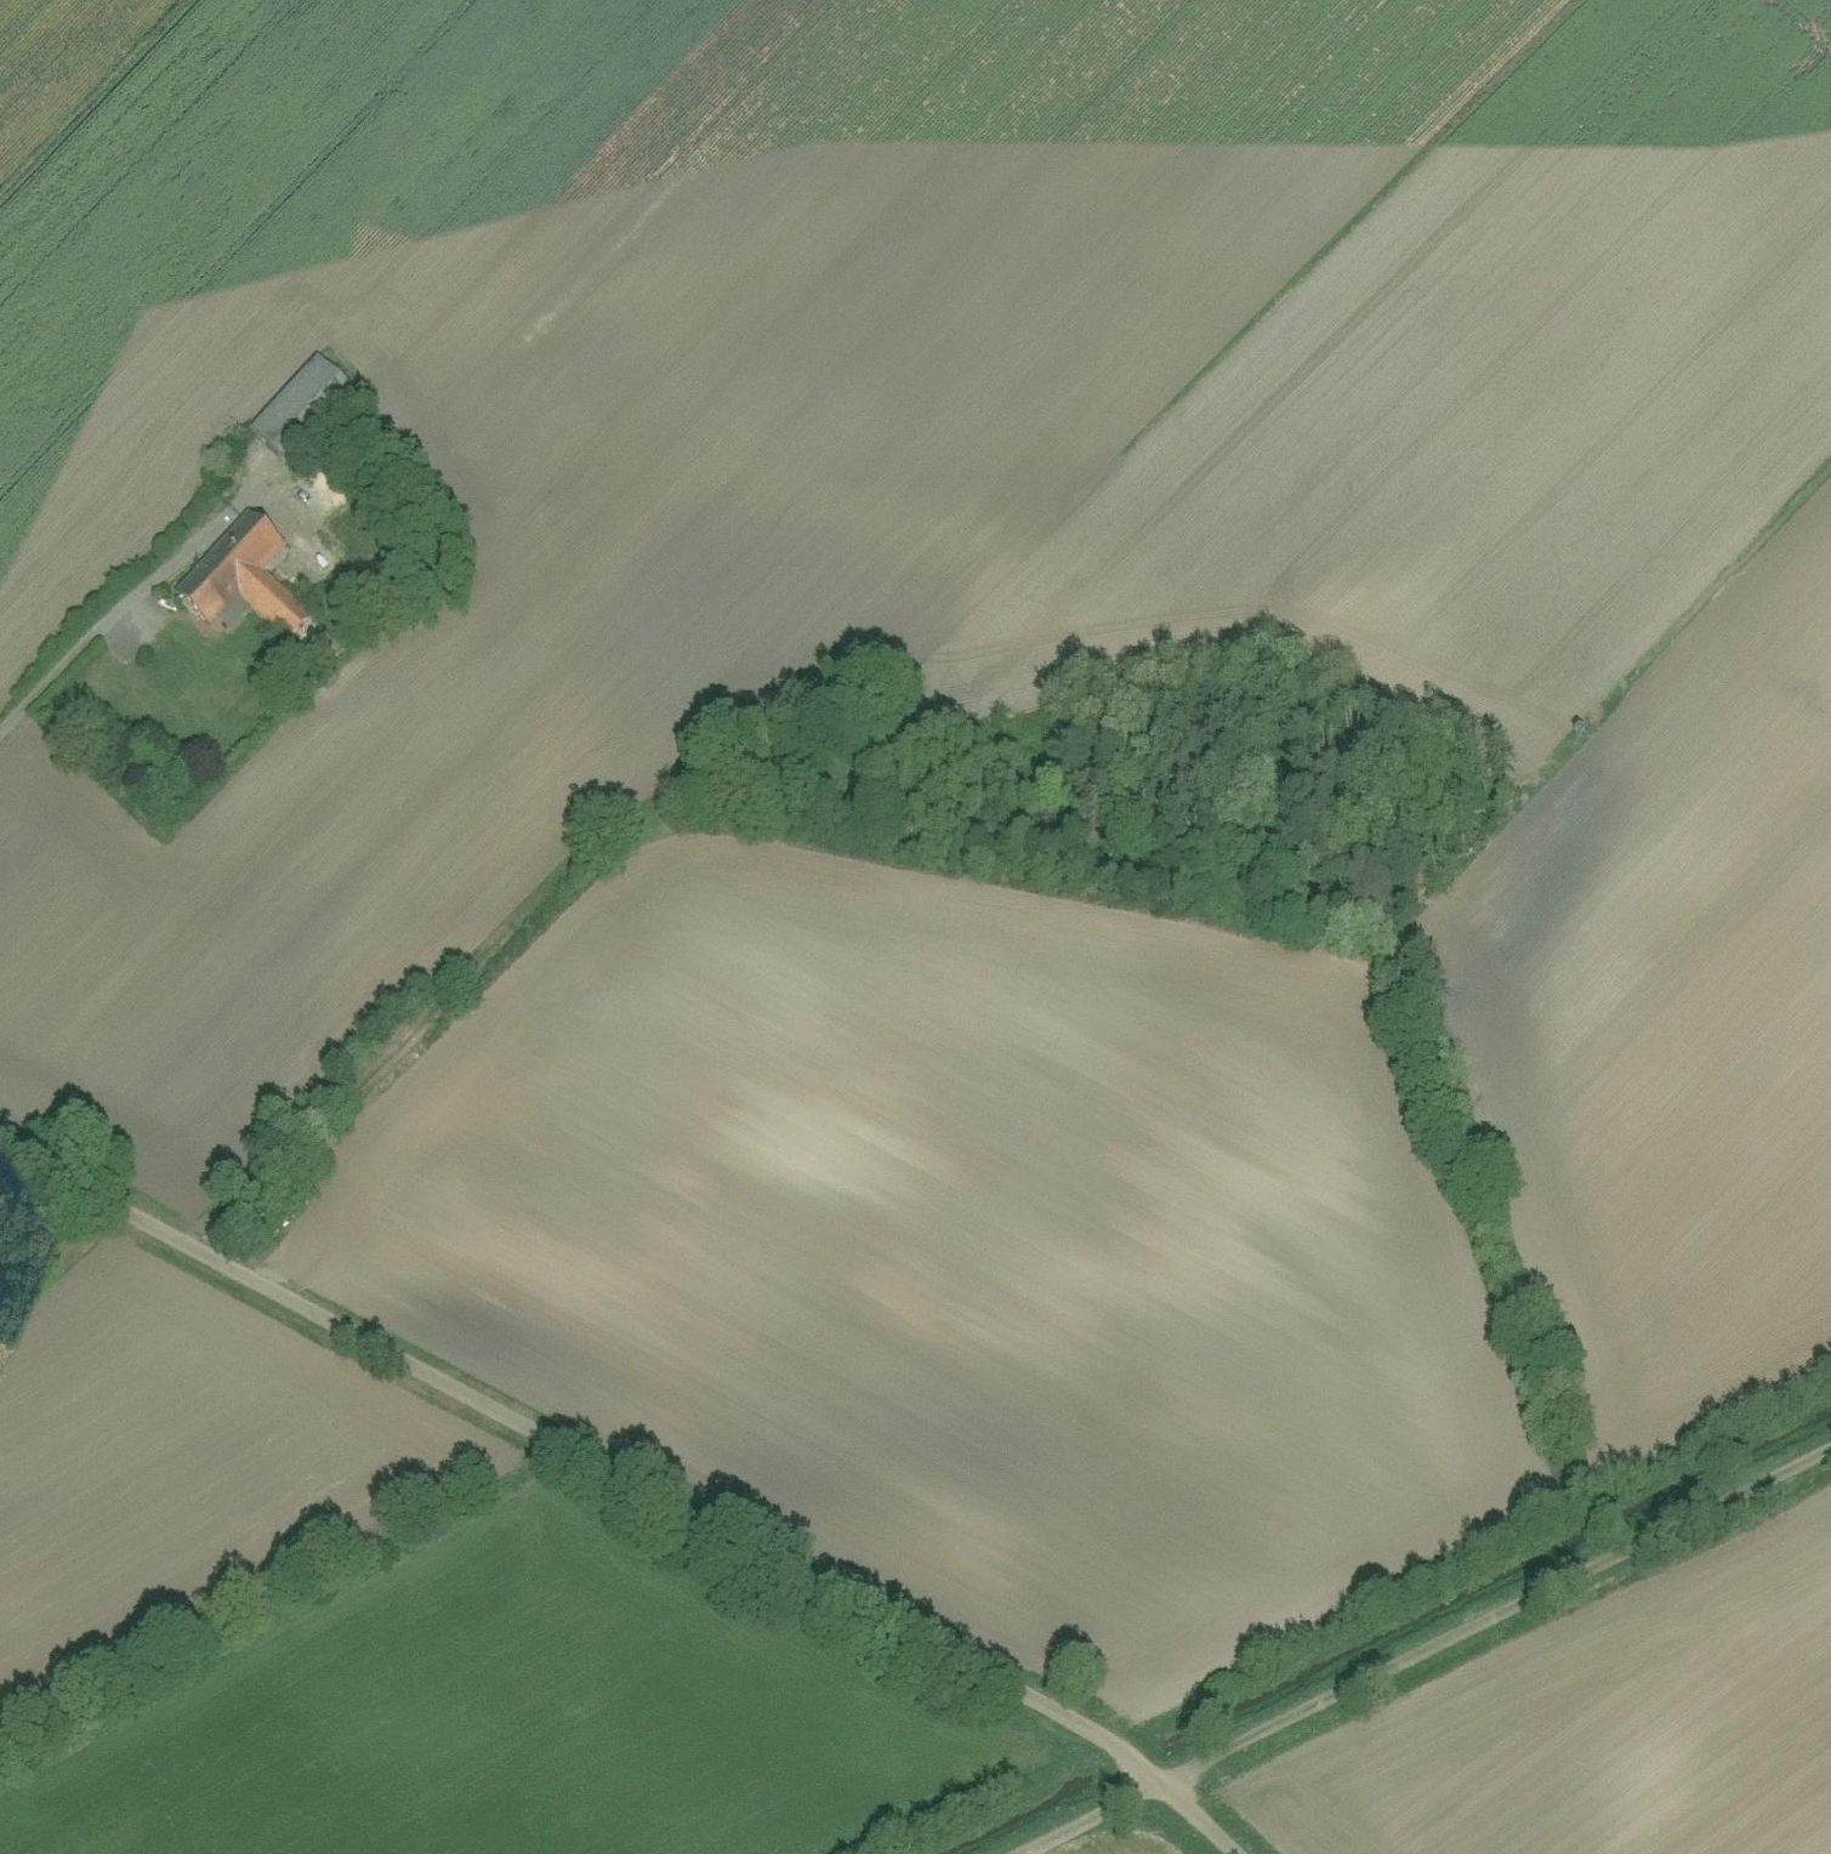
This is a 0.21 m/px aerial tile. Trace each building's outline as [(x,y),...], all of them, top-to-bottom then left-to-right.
[(308,368),(244,438),(289,478),(352,409),(308,368)] [(299,610),(259,571),(273,557),(238,523),(166,599),(202,633),(229,604),(269,642),(299,610)]
